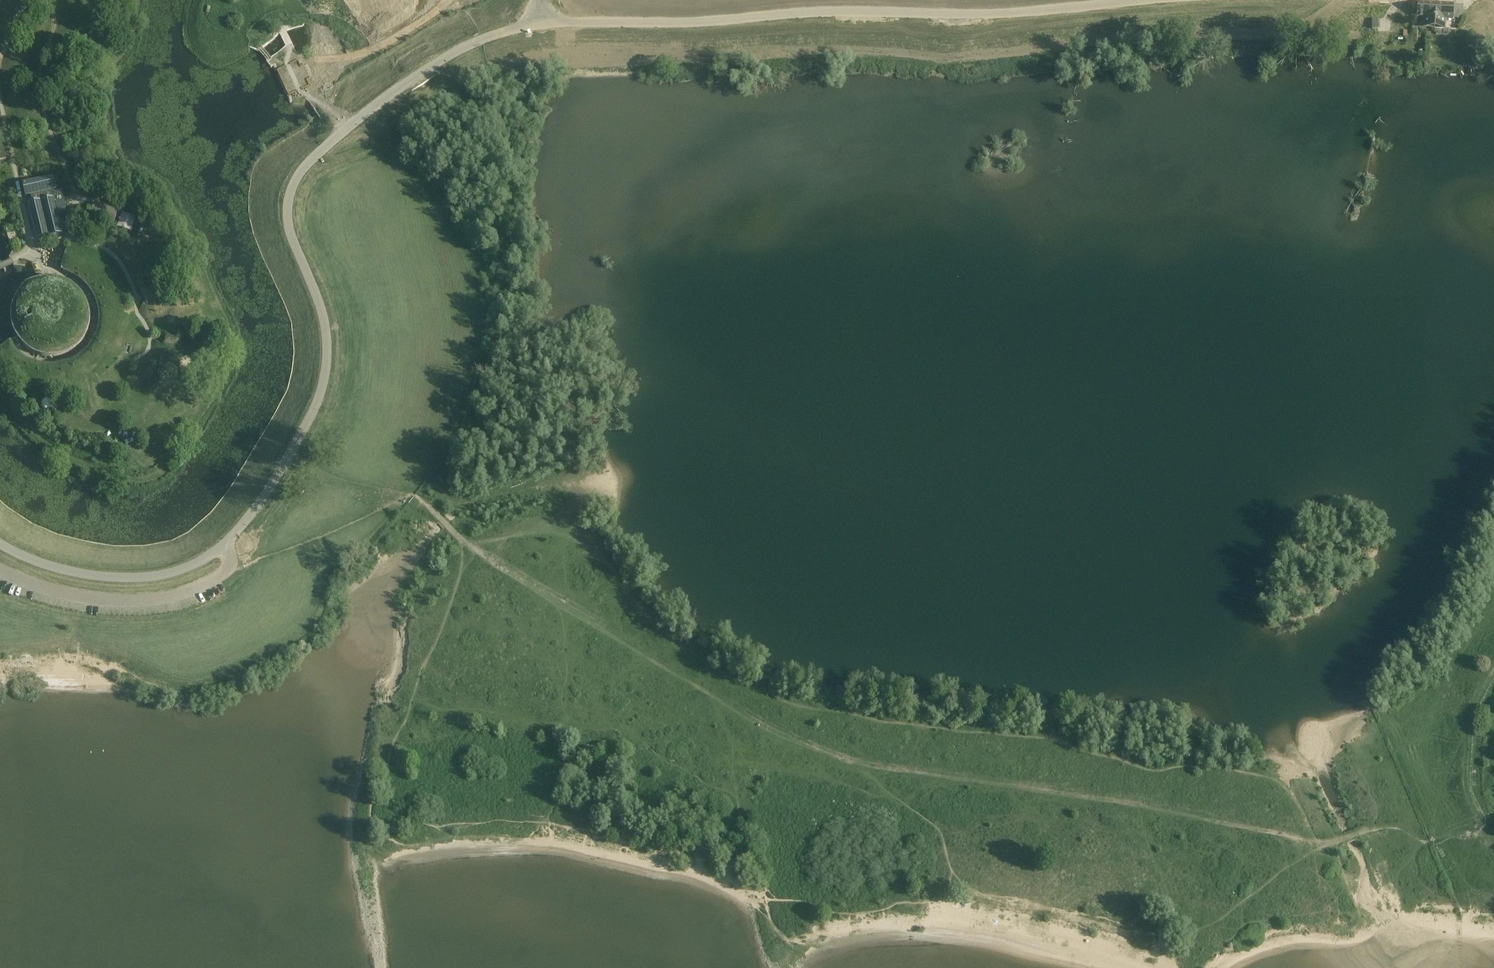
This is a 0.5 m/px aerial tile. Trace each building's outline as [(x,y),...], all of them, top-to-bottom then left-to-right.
[(1425,27),(1435,28),(1436,5),(1419,4),(1418,18),(1425,18),(1425,27)] [(1453,5),(1436,5),(1435,28),(1445,28),(1445,19),(1452,19),(1453,5)] [(279,51),(286,46),(292,42),(294,41),(293,40),(292,41),(289,43),(285,46),(279,50),(279,51)] [(289,43),(285,46),(286,46),(291,55),(292,55),(293,55),(298,51),(298,50),(292,42),(292,41),(289,43)] [(291,55),(285,59),(285,60),(292,55),(293,55),(298,51),(300,50),(299,49),(298,50),(291,55)] [(273,55),(279,51),(279,50),(264,60),(265,61),(273,55)] [(273,55),(265,61),(270,69),(279,63),(273,55)] [(271,70),(285,60),(285,59),(279,63),(270,69),(271,70)] [(412,79),(422,91),(430,85),(421,73),(412,79)] [(316,107),(320,111),(311,123),(312,124),(321,111),(313,102),(300,106),(301,107),(313,103),(316,107)] [(54,191),(54,189),(56,189),(54,184),(53,177),(24,184),(26,196),(30,195),(31,199),(32,203),(28,204),(36,238),(47,236),(54,234),(62,232),(58,216),(67,214),(62,190),(59,190),(54,191)] [(93,206),(89,219),(114,227),(115,223),(117,214),(118,212),(94,204),(93,206)] [(45,261),(51,259),(47,245),(40,247),(45,261)] [(90,319),(90,312),(88,305),(85,298),(81,292),(77,288),(69,282),(63,279),(56,278),(49,277),(46,278),(42,278),(36,279),(31,282),(25,286),(20,291),(17,296),(14,302),(12,308),(11,315),(11,321),(12,327),(15,335),(18,339),(20,341),(25,347),(31,352),(39,355),(47,356),(55,356),(61,355),(69,352),(77,346),(82,341),(86,334),(89,327),(90,319)] [(174,365),(175,354),(161,354),(161,364),(174,365)]
